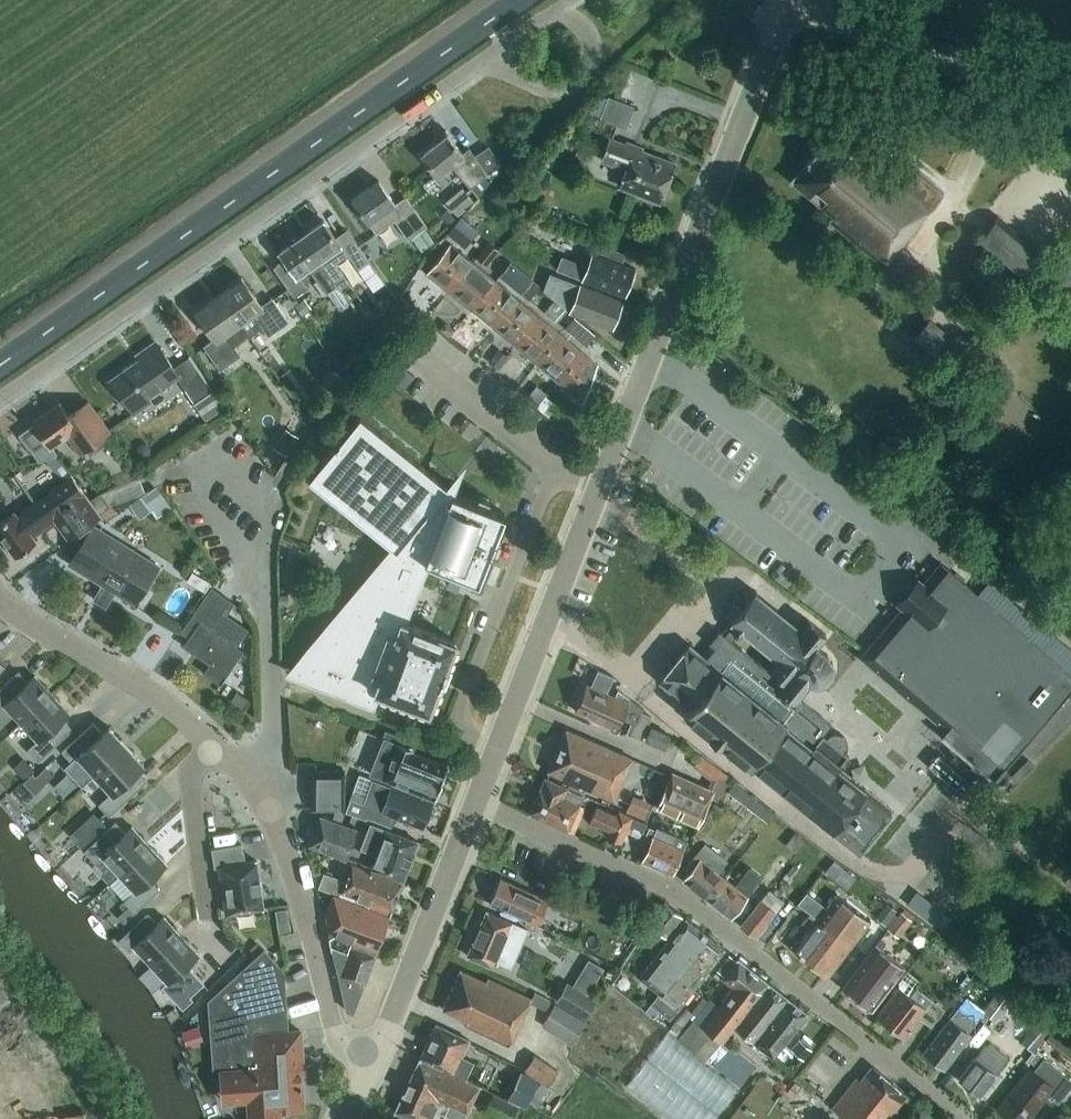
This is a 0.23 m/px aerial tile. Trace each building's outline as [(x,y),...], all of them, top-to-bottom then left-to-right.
[(634,106),(608,96),(600,118),(626,128),(634,106)] [(873,275),(886,285),(899,269),(888,259),(943,192),(917,171),(907,184),(866,149),(862,154),(833,130),(791,180),(833,215),(829,220),(882,264),(873,275)] [(438,175),(451,164),(470,187),(460,201),(467,211),(479,195),(491,181),(486,174),(501,164),(488,146),(475,155),(469,148),(463,153),(447,134),(421,155),(438,175)] [(642,147),(627,141),(625,144),(609,138),(603,153),(599,161),(625,170),(619,186),(660,202),(675,164),(641,150),(642,147)] [(395,203),(379,180),(351,199),(368,223),(368,222),(376,233),(394,220),(408,239),(411,236),(425,226),(426,225),(405,196),(395,203)] [(448,209),(441,214),(448,223),(455,218),(448,209)] [(997,215),(975,241),(1025,283),(1047,257),(997,215)] [(474,229),(458,217),(446,232),(462,245),(474,229)] [(301,235),(334,281),(344,274),(329,253),(341,244),(359,268),(370,260),(346,230),(336,238),(323,219),(301,235)] [(425,226),(411,236),(421,251),(435,241),(425,226)] [(336,285),(334,281),(301,235),(278,251),(284,258),(272,266),(280,275),(293,293),(304,285),(297,275),(309,267),(326,292),(336,285)] [(497,248),(487,241),(475,256),(485,264),(497,248)] [(557,269),(583,279),(582,279),(624,295),(634,268),(622,263),(626,253),(597,242),(587,266),(562,257),(557,269)] [(449,292),(449,291),(474,263),(450,243),(426,273),(449,292)] [(471,309),(472,309),(495,280),(474,263),(449,291),(471,309)] [(518,268),(506,282),(521,294),(532,280),(518,268)] [(555,299),(565,308),(565,309),(570,311),(612,327),(622,300),(581,284),(549,273),(543,288),(545,290),(555,299)] [(350,284),(344,274),(334,281),(336,285),(340,290),(350,284)] [(253,314),(268,335),(289,321),(272,297),(261,305),(242,276),(218,293),(240,324),(253,314)] [(495,280),(472,309),(471,309),(494,328),(505,313),(517,298),(495,280)] [(529,300),(539,287),(532,280),(521,294),(529,300)] [(220,369),(241,354),(226,333),(240,324),(218,293),(195,310),(214,338),(204,345),(220,369)] [(304,298),(294,305),(301,316),(311,309),(304,298)] [(528,331),(539,316),(517,298),(505,313),(528,331)] [(555,299),(544,312),(554,321),(565,308),(555,299)] [(516,346),(528,331),(505,313),(494,328),(516,346)] [(539,316),(528,331),(516,346),(538,363),(561,334),(539,316)] [(574,316),(565,327),(586,345),(595,334),(574,316)] [(929,319),(913,337),(953,371),(969,352),(929,319)] [(560,381),(583,352),(561,334),(538,363),(560,381)] [(214,390),(189,355),(188,355),(190,359),(175,369),(156,342),(138,355),(141,359),(111,380),(133,412),(150,401),(147,397),(175,377),(203,417),(221,404),(212,391),(214,390)] [(350,373),(362,355),(354,349),(341,367),(350,373)] [(508,356),(498,349),(489,362),(498,369),(508,356)] [(598,364),(583,352),(560,381),(584,401),(598,364)] [(404,361),(396,374),(414,385),(422,371),(404,361)] [(546,395),(537,406),(549,416),(558,404),(546,395)] [(79,453),(110,432),(88,401),(69,414),(60,402),(46,412),(63,437),(66,435),(79,453)] [(32,422),(34,425),(20,435),(39,461),(57,455),(50,447),(63,437),(46,412),(32,422)] [(395,549),(337,621),(344,624),(320,686),(336,692),(374,706),(381,690),(429,709),(455,640),(402,620),(411,597),(417,599),(422,585),(416,583),(425,560),(478,581),(505,512),(452,492),(455,484),(450,481),(447,485),(360,414),(308,478),(395,549)] [(285,428),(273,447),(286,455),(298,436),(285,428)] [(41,497),(25,508),(26,510),(18,516),(14,511),(0,522),(0,534),(16,556),(35,541),(30,534),(38,528),(42,532),(54,522),(68,540),(91,525),(101,517),(104,521),(106,520),(101,513),(99,515),(89,501),(71,475),(41,497)] [(156,517),(170,507),(159,491),(145,501),(156,517)] [(99,515),(101,513),(106,520),(116,513),(101,492),(89,501),(99,515)] [(108,604),(117,591),(135,604),(158,566),(93,526),(70,563),(102,582),(94,595),(108,604)] [(871,656),(950,723),(940,735),(994,781),(1070,691),(1070,650),(989,580),(978,592),(946,567),(871,656)] [(203,578),(198,587),(206,592),(211,582),(203,578)] [(237,646),(248,629),(226,614),(234,603),(211,587),(181,631),(189,637),(184,645),(210,663),(204,672),(220,683),(243,650),(237,646)] [(730,623),(722,632),(728,636),(732,631),(736,634),(739,634),(742,630),(743,631),(775,657),(767,667),(784,681),(783,683),(779,688),(783,692),(782,695),(783,697),(783,699),(790,705),(788,709),(793,714),(800,704),(795,700),(798,697),(809,684),(808,680),(815,682),(815,684),(817,684),(817,683),(824,681),(825,681),(826,680),(831,673),(832,674),(833,672),(832,672),(832,664),(833,664),(833,662),(832,662),(827,655),(828,655),(826,653),(826,654),(816,646),(826,634),(807,618),(799,628),(756,593),(757,592),(755,590),(754,592),(748,587),(740,596),(736,593),(728,603),(732,607),(724,616),(730,621),(729,622),(730,623)] [(689,644),(659,680),(692,707),(686,714),(710,734),(709,736),(720,744),(721,743),(751,767),(752,765),(833,831),(859,851),(891,811),(865,791),(866,790),(862,787),(838,768),(849,755),(845,751),(845,750),(846,749),(847,748),(847,746),(847,745),(847,744),(847,743),(847,742),(847,740),(846,739),(846,737),(845,736),(843,735),(842,734),(840,733),(838,732),(836,732),(833,732),(831,733),(829,734),(828,735),(827,735),(826,736),(823,734),(831,724),(798,697),(795,700),(800,704),(793,714),(788,709),(790,705),(783,699),(783,697),(782,695),(783,692),(779,688),(783,683),(741,649),(742,648),(734,642),(743,631),(742,630),(739,634),(736,634),(732,631),(728,636),(722,632),(703,655),(689,644)] [(577,707),(575,710),(618,729),(622,718),(628,721),(630,722),(626,732),(630,734),(641,739),(651,716),(642,712),(644,709),(618,690),(615,696),(607,692),(614,676),(598,669),(591,685),(587,684),(581,696),(578,697),(575,704),(577,707)] [(0,689),(0,710),(5,705),(21,723),(52,694),(35,675),(29,681),(19,671),(0,689)] [(237,690),(228,703),(239,710),(247,697),(237,690)] [(28,750),(38,761),(73,729),(63,718),(69,712),(52,694),(21,723),(37,741),(28,750)] [(104,733),(94,723),(63,752),(73,763),(80,757),(95,774),(127,745),(110,727),(104,733)] [(670,735),(651,726),(646,739),(664,747),(670,735)] [(632,759),(566,730),(548,771),(550,772),(547,779),(567,788),(583,794),(595,799),(597,793),(614,800),(632,759)] [(384,740),(370,773),(434,798),(447,765),(412,750),(416,741),(386,731),(383,740),(384,740)] [(148,781),(137,770),(144,764),(127,745),(95,774),(112,793),(99,805),(110,816),(148,781)] [(972,781),(937,752),(927,765),(962,794),(972,781)] [(24,757),(13,767),(23,778),(34,769),(24,757)] [(668,785),(658,807),(678,816),(697,824),(707,802),(708,802),(710,797),(717,800),(730,777),(717,767),(711,779),(707,789),(673,773),(667,785),(668,785)] [(33,773),(23,782),(35,794),(46,783),(37,775),(36,776),(33,773)] [(350,797),(345,811),(367,818),(368,815),(392,823),(395,816),(423,827),(433,802),(372,778),(359,773),(350,797)] [(579,804),(578,804),(563,797),(567,788),(547,779),(545,778),(529,813),(568,830),(574,833),(585,807),(579,805),(579,804)] [(315,796),(348,796),(348,779),(315,780),(315,796)] [(774,813),(735,783),(727,792),(767,822),(774,813)] [(578,804),(583,794),(567,788),(563,797),(578,804)] [(649,809),(653,794),(632,788),(628,803),(649,809)] [(344,798),(320,798),(320,811),(343,811),(344,798)] [(606,836),(623,843),(626,835),(633,816),(599,801),(589,822),(609,830),(606,836)] [(94,813),(81,825),(90,836),(104,823),(94,813)] [(319,816),(309,844),(342,856),(351,834),(345,832),(348,825),(325,817),(319,816)] [(647,831),(650,824),(635,818),(631,827),(642,832),(644,829),(647,831)] [(116,821),(84,850),(95,862),(102,856),(118,874),(149,845),(132,826),(125,832),(116,821)] [(366,835),(361,848),(377,854),(372,868),(403,880),(418,841),(370,823),(366,835)] [(643,860),(672,873),(683,849),(682,849),(685,842),(662,831),(659,838),(654,836),(643,860)] [(786,845),(794,852),(804,840),(795,833),(786,845)] [(244,862),(242,848),(241,844),(212,848),(214,867),(218,866),(226,913),(263,908),(256,860),(244,862)] [(129,905),(135,912),(159,889),(150,879),(166,863),(149,845),(118,874),(134,891),(124,900),(129,905)] [(718,872),(727,860),(709,846),(699,858),(696,855),(686,868),(690,871),(683,879),(707,898),(724,877),(718,872)] [(403,881),(352,862),(345,880),(324,872),(318,887),(339,895),(339,896),(389,916),(403,881)] [(731,916),(761,877),(749,867),(735,886),(724,877),(707,898),(731,916)] [(536,894),(500,877),(489,902),(490,903),(490,902),(538,924),(549,900),(536,894)] [(756,936),(783,902),(768,891),(741,925),(756,936)] [(836,894),(827,907),(806,892),(798,904),(809,912),(809,913),(852,945),(870,920),(836,894)] [(339,896),(334,894),(326,914),(382,937),(389,916),(339,896)] [(682,915),(664,901),(648,923),(665,936),(682,915)] [(887,902),(876,917),(885,925),(897,910),(887,902)] [(129,905),(118,915),(124,922),(135,912),(129,905)] [(467,955),(492,966),(495,959),(502,962),(518,927),(511,924),(512,922),(487,911),(467,955)] [(901,911),(887,928),(899,937),(912,920),(901,911)] [(157,923),(147,913),(130,928),(119,939),(129,951),(134,946),(150,964),(181,935),(164,917),(157,923)] [(810,929),(794,950),(827,976),(852,945),(809,913),(801,923),(810,929)] [(708,935),(686,918),(645,970),(635,963),(626,975),(623,979),(649,1000),(655,992),(656,993),(658,991),(673,973),(688,954),(691,956),(708,935)] [(548,939),(552,940),(556,934),(526,920),(521,929),(528,932),(524,940),(543,949),(548,939)] [(629,923),(624,935),(638,941),(643,929),(629,923)] [(374,954),(376,951),(329,933),(346,1010),(353,1013),(375,954),(374,954)] [(162,986),(172,997),(193,978),(184,968),(199,954),(181,935),(150,964),(166,982),(162,986)] [(691,956),(688,954),(673,973),(693,988),(725,948),(708,935),(691,956)] [(885,944),(880,940),(843,988),(871,1010),(904,967),(881,949),(885,944)] [(571,943),(556,972),(588,989),(604,961),(571,943)] [(208,999),(213,1075),(219,1075),(221,1103),(246,1102),(247,1118),(283,1118),(282,1110),(306,1110),(303,1075),(305,1074),(302,1027),(288,1028),(283,969),(263,949),(208,999)] [(737,958),(736,960),(728,954),(716,969),(725,976),(723,978),(733,986),(720,1004),(738,1022),(769,983),(737,958)] [(465,1025),(509,1046),(530,1002),(546,1010),(551,1001),(535,992),(531,999),(487,978),(486,982),(461,970),(443,1009),(467,1020),(465,1025)] [(659,1009),(671,1018),(693,988),(673,973),(658,991),(660,993),(651,1003),(645,1011),(653,1017),(659,1009)] [(596,1000),(567,983),(557,1000),(585,1017),(596,1000)] [(679,1037),(689,1044),(694,1038),(708,1048),(716,1037),(723,1042),(735,1027),(753,1041),(788,998),(769,983),(738,1022),(720,1004),(710,997),(679,1037)] [(944,1008),(916,987),(910,996),(899,987),(877,1015),(904,1036),(918,1017),(931,1026),(944,1008)] [(983,1011),(996,1022),(1011,1001),(998,991),(983,1011)] [(753,1041),(773,1057),(807,1013),(788,998),(753,1041)] [(585,1022),(555,1004),(542,1025),(573,1043),(585,1022)] [(671,1027),(678,1033),(694,1013),(686,1008),(671,1027)] [(945,1068),(971,1034),(967,1031),(975,1020),(958,1008),(950,1018),(924,1051),(945,1068)] [(1033,1052),(1050,1032),(1038,1022),(1021,1043),(1033,1052)] [(436,1024),(421,1057),(454,1073),(467,1079),(473,1064),(461,1058),(467,1045),(469,1040),(436,1024)] [(1055,1027),(1044,1041),(1070,1062),(1070,1040),(1055,1027)] [(812,1050),(800,1039),(792,1048),(805,1059),(812,1050)] [(730,1044),(713,1065),(739,1086),(757,1065),(730,1044)] [(997,1052),(986,1044),(959,1079),(980,1095),(1004,1065),(993,1057),(997,1052)] [(528,1100),(535,1105),(549,1086),(547,1085),(557,1070),(535,1054),(524,1069),(541,1081),(528,1100)] [(454,1118),(459,1118),(463,1110),(467,1112),(479,1086),(420,1058),(395,1111),(412,1118),(442,1118),(444,1114),(454,1118)] [(1030,1068),(998,1109),(1011,1118),(1027,1118),(1047,1093),(1058,1102),(1070,1085),(1070,1081),(1043,1059),(1034,1071),(1030,1068)] [(501,1061),(489,1089),(524,1106),(536,1080),(520,1072),(521,1070),(501,1061)] [(846,1118),(892,1118),(898,1111),(895,1109),(907,1093),(872,1065),(860,1081),(857,1078),(833,1108),(846,1118)] [(803,1086),(790,1102),(806,1115),(819,1099),(803,1086)] [(493,1094),(485,1111),(502,1118),(513,1118),(519,1106),(493,1094)] [(920,1104),(909,1118),(938,1118),(920,1104)]
